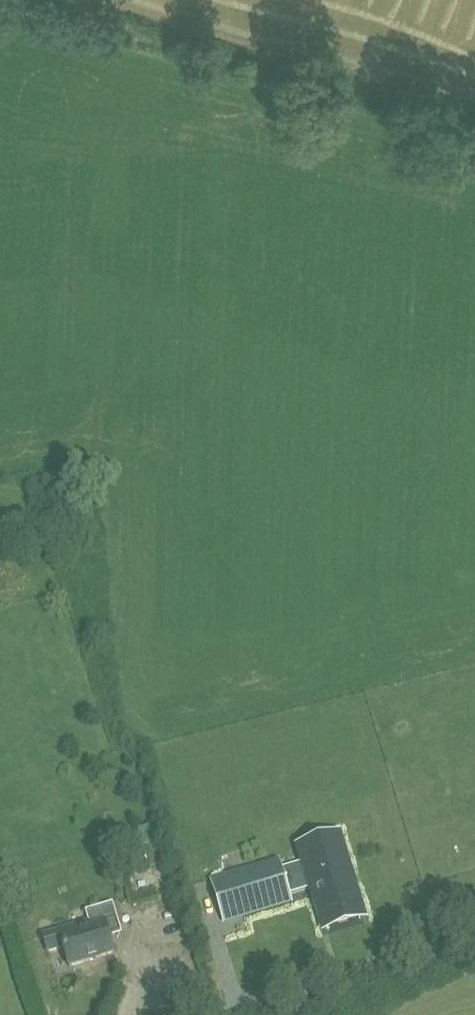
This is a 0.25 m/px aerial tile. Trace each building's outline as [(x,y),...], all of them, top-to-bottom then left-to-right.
[(310,894),(319,922),(365,908),(341,831),(295,846),(301,864),(310,894)] [(210,879),(224,924),(293,903),(292,899),(310,894),(301,864),(283,869),(280,858),(210,879)] [(76,932),(74,926),(43,936),(48,951),(63,947),(69,967),(114,953),(106,928),(118,924),(112,904),(86,912),(91,927),(76,932)] [(204,935),(201,925),(191,928),(194,938),(204,935)]
